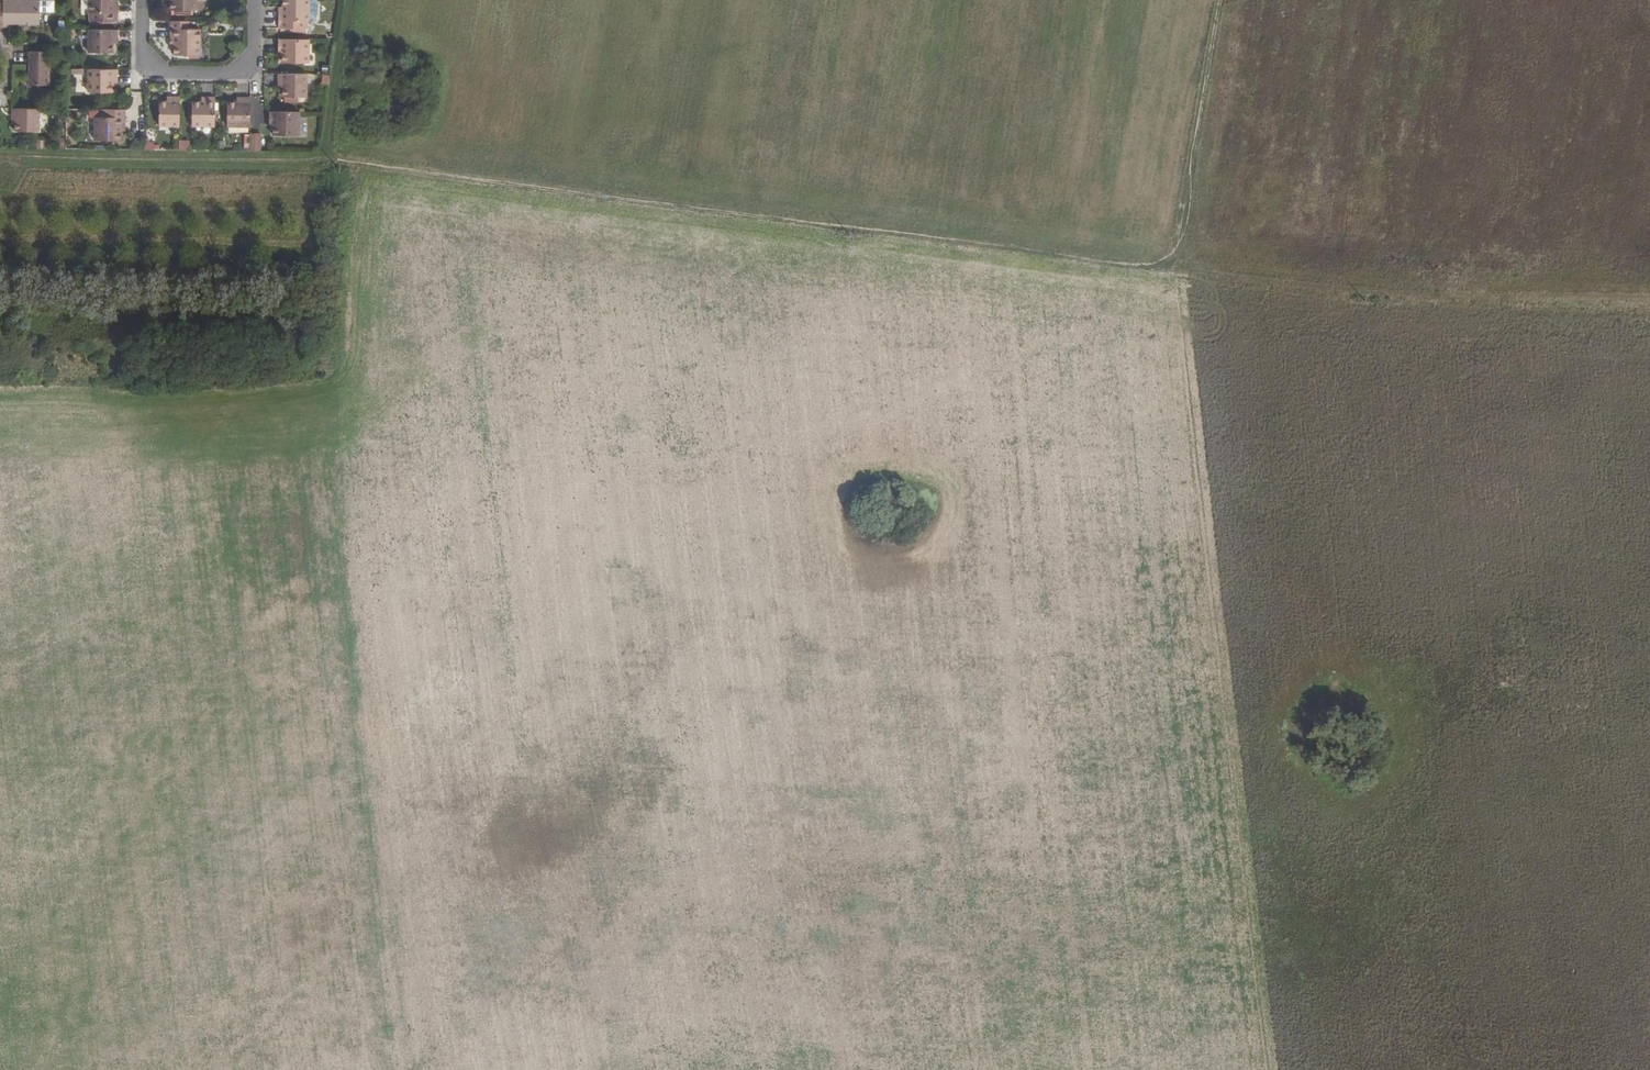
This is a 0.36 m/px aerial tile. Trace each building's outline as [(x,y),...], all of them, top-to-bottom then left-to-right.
[(3,3),(3,27),(12,27),(12,24),(40,24),(40,11),(40,0),(3,0),(3,3)] [(54,11),(54,1),(40,0),(40,11),(54,11)] [(89,21),(118,21),(118,4),(114,4),(113,0),(89,0),(89,21)] [(170,0),(170,10),(171,10),(193,10),(196,10),(196,0),(170,0)] [(309,16),(309,0),(283,0),(283,7),(283,12),(279,12),(279,28),(281,28),(286,28),(298,28),(298,32),(306,32),(306,28),(307,28),(307,21),(309,21),(309,16)] [(317,0),(309,0),(309,16),(315,16),(317,13),(317,0)] [(189,21),(170,21),(170,37),(174,38),(174,45),(174,55),(200,55),(200,29),(189,29),(189,21)] [(118,39),(118,30),(89,29),(89,52),(113,53),(113,43),(113,39),(118,39)] [(309,39),(279,39),(278,48),(282,48),(282,53),(282,62),(308,63),(309,39)] [(50,85),(50,51),(30,51),(29,85),(50,85)] [(117,78),(117,69),(89,69),(88,92),(112,92),(113,83),(113,78),(117,78)] [(307,97),(307,74),(278,74),(278,83),(283,83),(283,87),(283,97),(307,97)] [(180,97),(171,97),(171,101),(167,101),(159,101),(159,125),(180,125),(180,97)] [(192,126),(215,126),(215,97),(206,97),(206,102),(202,102),(192,102),(192,126)] [(227,126),(250,126),(250,97),(242,97),(241,102),(237,102),(228,102),(227,126)] [(15,118),(15,131),(39,131),(40,108),(12,108),(12,118),(15,118)] [(95,117),(95,140),(121,140),(121,131),(121,125),(125,125),(125,109),(106,109),(106,117),(95,117)] [(299,112),(269,112),(269,120),(273,121),(273,125),(273,135),(299,136),(299,112)] [(260,151),(260,134),(251,134),(251,151),(260,151)] [(189,139),(179,139),(179,150),(189,150),(189,139)] [(66,140),(57,140),(57,148),(66,148),(66,140)] [(153,150),(153,141),(145,141),(145,150),(153,150)]
